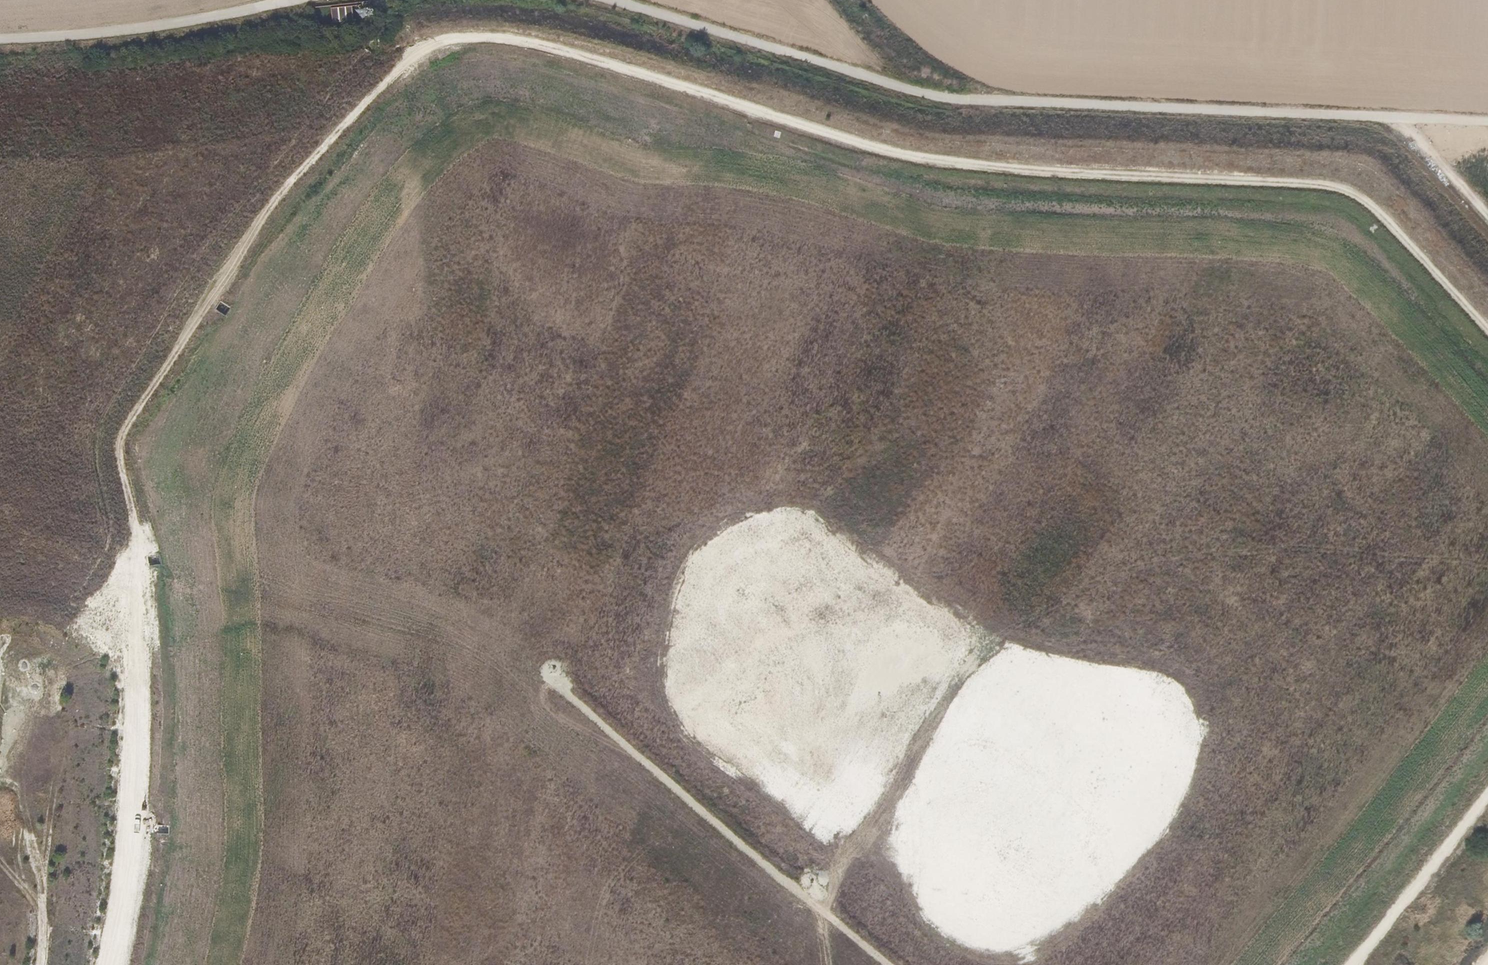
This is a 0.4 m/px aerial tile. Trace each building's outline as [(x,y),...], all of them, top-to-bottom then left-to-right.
[(1070,386),(1071,380),(1055,376),(1054,382),(1070,386)]
